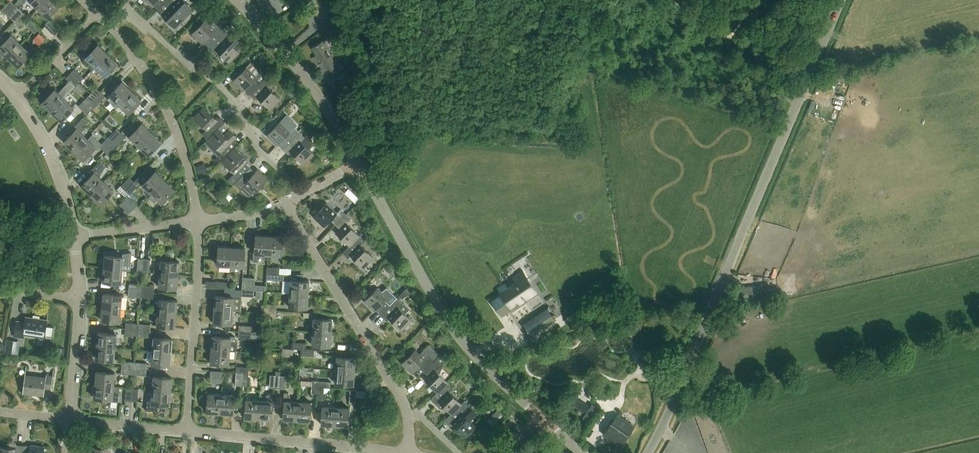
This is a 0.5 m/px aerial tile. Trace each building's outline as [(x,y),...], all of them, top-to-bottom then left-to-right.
[(46,0),(30,0),(38,8),(46,0)] [(38,8),(47,17),(61,3),(57,0),(46,0),(38,8)] [(166,0),(147,0),(152,5),(153,5),(158,9),(166,0)] [(178,24),(192,9),(183,0),(166,0),(158,9),(163,14),(163,15),(175,27),(178,24)] [(332,0),(320,0),(323,7),(322,7),(327,20),(339,15),(332,0)] [(6,13),(15,4),(11,1),(3,9),(6,13)] [(11,17),(19,8),(15,4),(6,13),(11,17)] [(15,21),(24,13),(19,8),(11,17),(15,21)] [(24,13),(15,21),(20,25),(28,17),(24,13)] [(209,46),(225,29),(221,25),(224,21),(218,16),(210,25),(205,20),(192,33),(202,42),(203,41),(209,46)] [(38,28),(30,21),(26,25),(34,32),(38,28)] [(45,25),(54,34),(58,30),(49,21),(45,25)] [(50,38),(54,34),(45,25),(41,30),(50,38)] [(225,29),(209,46),(214,51),(216,49),(229,61),(239,51),(236,47),(240,42),(238,40),(240,39),(232,32),(230,34),(225,29)] [(33,40),(39,45),(45,39),(39,33),(33,40)] [(21,43),(12,34),(0,47),(0,49),(9,57),(21,43)] [(327,82),(345,71),(335,55),(330,48),(330,49),(324,39),(311,47),(316,55),(312,57),(317,64),(319,63),(322,68),(319,70),(327,82)] [(21,43),(9,57),(18,66),(31,52),(21,43)] [(96,67),(109,54),(99,44),(94,48),(91,45),(83,53),(87,56),(86,57),(96,67)] [(109,54),(96,67),(107,78),(115,70),(113,68),(118,63),(109,54)] [(250,93),(266,77),(261,71),(256,76),(246,67),(234,80),(244,89),(245,88),(250,93)] [(71,73),(80,82),(84,78),(75,69),(71,73)] [(65,98),(80,82),(71,73),(67,78),(69,80),(66,83),(67,83),(58,92),(55,89),(42,102),(52,112),(65,98)] [(266,77),(250,93),(255,98),(258,96),(270,107),(279,97),(267,85),(271,81),(266,77)] [(119,104),(132,91),(123,82),(110,95),(119,104)] [(92,102),(101,93),(96,89),(88,98),(92,102)] [(132,91),(119,104),(128,113),(141,100),(132,91)] [(92,102),(96,106),(105,97),(101,93),(92,102)] [(65,98),(52,112),(61,121),(74,107),(65,98)] [(83,110),(92,102),(88,98),(79,106),(83,110)] [(88,115),(96,106),(92,102),(83,110),(88,115)] [(218,128),(222,124),(226,121),(225,120),(224,121),(220,116),(217,119),(204,106),(194,117),(207,129),(203,133),(208,138),(218,128)] [(88,122),(83,118),(74,127),(77,129),(64,141),(73,151),(86,137),(81,132),(85,128),(83,127),(88,122)] [(283,148),(300,131),(294,126),(289,131),(279,121),(267,134),(277,144),(278,143),(283,148)] [(139,146),(152,133),(142,123),(129,136),(139,146)] [(217,155),(222,160),(232,150),(235,147),(239,142),(239,141),(238,142),(235,139),(237,137),(230,130),(229,131),(222,124),(218,128),(208,138),(204,143),(217,155)] [(112,141),(121,132),(117,128),(108,137),(112,141)] [(300,131),(283,148),(288,153),(291,151),(304,163),(314,153),(309,149),(312,146),(313,145),(313,143),(313,141),(313,140),(312,138),(307,134),(305,136),(300,131)] [(112,141),(116,146),(126,136),(121,132),(112,141)] [(152,133),(139,146),(149,155),(161,142),(152,133)] [(108,137),(103,142),(102,144),(91,134),(87,138),(86,137),(73,151),(83,160),(95,148),(97,150),(100,147),(104,150),(112,141),(108,137)] [(108,154),(116,146),(112,141),(104,150),(108,154)] [(246,171),(250,167),(245,162),(248,159),(235,147),(232,150),(222,160),(235,173),(227,180),(232,185),(235,181),(246,171)] [(91,195),(104,181),(97,174),(106,165),(101,160),(88,174),(90,176),(82,185),(91,195)] [(246,171),(235,181),(241,187),(239,188),(249,197),(254,192),(255,192),(268,179),(258,169),(251,176),(246,171)] [(143,184),(152,193),(165,180),(156,171),(143,184)] [(126,190),(134,181),(130,177),(121,186),(126,190)] [(174,190),(165,180),(152,193),(148,197),(154,203),(158,199),(162,203),(174,190)] [(104,181),(91,195),(101,204),(114,191),(104,181)] [(134,181),(126,190),(130,194),(138,185),(134,181)] [(346,191),(357,202),(361,198),(350,187),(346,191)] [(128,196),(124,200),(133,209),(137,204),(128,196)] [(125,209),(129,213),(133,209),(124,200),(120,204),(125,209)] [(335,224),(345,214),(340,209),(336,213),(326,203),(314,216),(324,226),(331,219),(335,224)] [(349,245),(359,235),(346,223),(350,219),(345,214),(335,224),(340,229),(337,233),(349,245)] [(268,255),(269,236),(256,235),(255,253),(254,253),(253,262),(257,262),(261,254),(268,255)] [(359,235),(349,245),(341,253),(342,254),(343,253),(348,258),(351,255),(364,267),(373,257),(360,245),(365,241),(359,235)] [(269,236),(268,255),(282,256),(283,237),(269,236)] [(231,266),(232,248),(219,247),(217,265),(231,266)] [(232,248),(231,266),(244,267),(245,249),(232,248)] [(104,268),(123,270),(124,257),(105,255),(104,268)] [(160,273),(178,275),(179,262),(161,260),(160,273)] [(121,283),(123,270),(104,268),(103,282),(121,283)] [(512,311),(537,295),(521,271),(511,278),(513,281),(505,287),(503,283),(496,288),(500,294),(491,300),(493,304),(499,314),(509,307),(512,311)] [(177,288),(178,275),(160,273),(158,287),(177,288)] [(284,275),(279,274),(267,273),(266,280),(283,281),(284,275)] [(289,293),(307,295),(309,282),(290,280),(289,293)] [(742,299),(763,297),(762,285),(741,287),(742,299)] [(380,314),(396,297),(391,292),(386,297),(376,287),(364,301),(374,310),(375,309),(380,314)] [(404,298),(411,291),(407,287),(400,294),(404,298)] [(214,309),(233,310),(239,311),(241,290),(224,289),(224,297),(215,296),(214,309)] [(306,308),(307,295),(289,293),(288,307),(306,308)] [(103,307),(121,309),(122,296),(104,294),(103,307)] [(396,297),(380,314),(385,319),(388,317),(401,329),(411,319),(405,313),(409,309),(396,297)] [(158,312),(176,314),(177,301),(159,299),(158,312)] [(120,322),(121,309),(103,307),(101,321),(120,322)] [(530,337),(557,319),(549,308),(523,325),(530,337)] [(231,324),(233,310),(214,309),(213,322),(231,324)] [(174,327),(176,314),(158,312),(156,326),(174,327)] [(16,321),(16,324),(14,334),(14,337),(23,338),(24,334),(45,338),(47,321),(26,317),(25,322),(16,321)] [(312,332),(331,333),(331,320),(313,319),(312,332)] [(330,346),(331,333),(312,332),(311,345),(330,346)] [(97,345),(116,347),(117,334),(98,333),(97,345)] [(211,350),(229,352),(236,352),(237,342),(235,337),(230,337),(230,338),(212,337),(211,350)] [(152,350),(170,352),(171,339),(153,338),(152,350)] [(20,352),(20,339),(7,339),(6,352),(20,352)] [(423,371),(434,360),(434,359),(438,354),(428,344),(419,353),(415,349),(401,362),(411,372),(418,365),(423,371)] [(115,361),(116,347),(97,345),(96,359),(115,361)] [(293,349),(282,349),(281,356),(292,357),(293,349)] [(169,366),(170,352),(152,350),(151,364),(169,366)] [(228,364),(229,352),(211,350),(210,363),(228,364)] [(658,353),(641,350),(639,362),(656,365),(658,353)] [(336,370),(354,372),(355,359),(336,357),(336,370)] [(437,392),(448,382),(435,369),(439,365),(434,360),(423,371),(429,376),(425,379),(437,392)] [(354,372),(336,370),(335,384),(346,384),(346,389),(351,390),(351,385),(353,385),(354,372)] [(95,384),(114,386),(115,373),(96,371),(95,384)] [(52,389),(54,375),(46,374),(46,378),(25,376),(23,393),(44,396),(45,388),(52,389)] [(152,390),(170,391),(171,378),(153,377),(152,390)] [(461,404),(449,391),(453,387),(448,382),(437,392),(431,399),(430,399),(431,399),(441,409),(444,407),(451,413),(461,404)] [(112,400),(114,386),(95,384),(94,398),(112,400)] [(148,389),(146,411),(158,412),(159,404),(169,405),(170,391),(152,390),(148,389)] [(296,421),(297,402),(291,402),(288,393),(283,393),(283,402),(284,402),(283,420),(296,421)] [(219,414),(221,395),(208,394),(206,413),(219,414)] [(221,395),(219,414),(233,415),(234,396),(221,395)] [(259,401),(257,419),(270,420),(272,395),(267,395),(265,401),(259,401)] [(257,419),(259,401),(255,401),(256,397),(245,396),(244,418),(257,419)] [(578,396),(574,403),(586,412),(591,405),(578,396)] [(469,421),(477,413),(464,401),(461,404),(451,413),(443,421),(444,421),(445,420),(450,425),(452,423),(465,435),(475,426),(469,421)] [(297,402),(296,421),(309,422),(310,403),(297,402)] [(334,426),(335,408),(322,407),(321,425),(334,426)] [(335,408),(334,426),(347,427),(348,409),(335,408)] [(612,422),(604,434),(621,445),(629,433),(633,426),(617,415),(612,422)] [(115,445),(114,445),(107,445),(107,448),(89,446),(89,452),(114,452),(115,445)]
